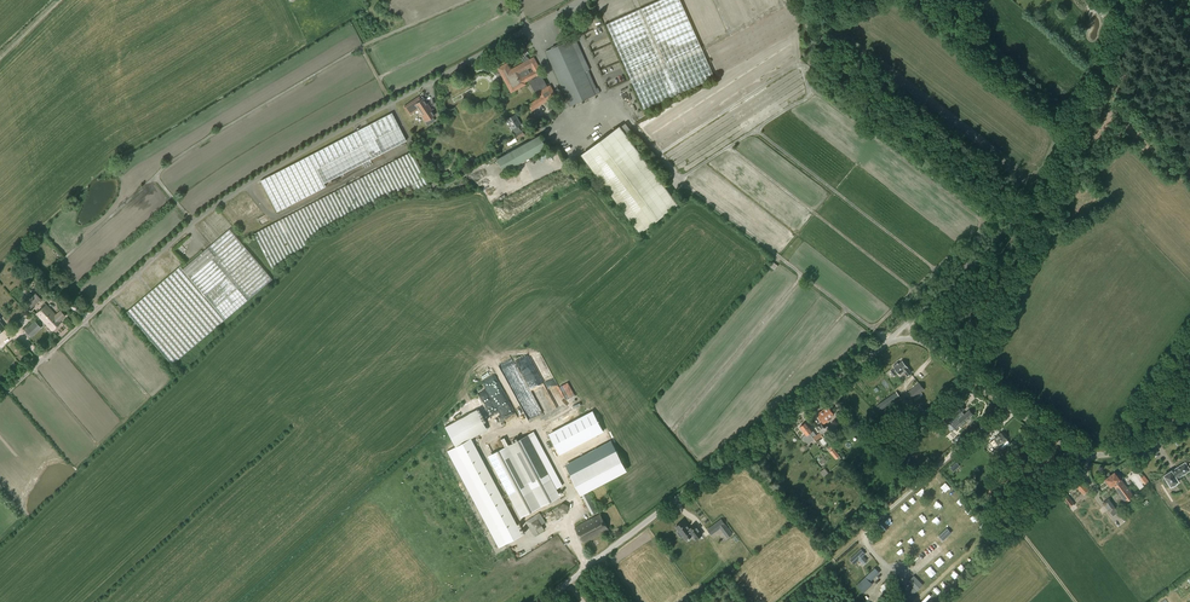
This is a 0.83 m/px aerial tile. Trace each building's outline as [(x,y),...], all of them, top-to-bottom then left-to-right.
[(632,0),(597,0),(602,14),(633,3),(632,0)] [(606,24),(644,109),(715,77),(680,0),(659,0),(606,24)] [(502,13),(510,8),(508,4),(500,8),(502,13)] [(592,86),(587,76),(590,75),(588,70),(590,69),(575,37),(545,51),(569,102),(570,106),(600,92),(598,87),(596,88),(595,85),(592,86)] [(545,86),(544,80),(542,79),(539,75),(542,73),(534,57),(528,60),(527,58),(524,60),(525,62),(510,70),(507,63),(498,68),(511,92),(526,84),(525,82),(536,76),(537,76),(537,77),(532,80),(531,83),(537,90),(543,87),(543,88),(538,91),(541,96),(527,106),(531,112),(555,95),(550,85),(546,87),(545,86)] [(604,68),(611,84),(624,78),(617,63),(604,68)] [(421,100),(419,96),(404,106),(409,115),(418,109),(423,117),(422,117),(427,125),(435,120),(432,117),(435,115),(424,98),(421,100)] [(277,211),(326,186),(324,183),(406,140),(392,112),(261,180),(277,211)] [(521,130),(518,126),(521,124),(515,114),(507,119),(513,129),(516,133),(514,134),(517,138),(525,134),(522,129),(521,130)] [(639,232),(678,203),(620,126),(581,155),(639,232)] [(504,171),(547,147),(540,135),(497,158),(504,171)] [(418,188),(428,183),(412,151),(253,233),(273,271),(322,230),(408,185),(411,190),(417,187),(418,188)] [(272,279),(229,229),(183,269),(180,266),(127,311),(172,365),(272,279)] [(774,269),(778,265),(773,261),(770,266),(774,269)] [(41,283),(48,277),(46,275),(46,274),(37,264),(30,270),(41,283)] [(30,309),(41,298),(36,292),(24,303),(30,309)] [(56,314),(46,304),(36,313),(52,330),(62,321),(61,320),(65,315),(60,310),(56,314)] [(31,336),(41,327),(35,321),(25,330),(31,336)] [(893,369),(890,372),(893,376),(896,373),(896,372),(897,371),(900,374),(904,370),(908,375),(911,372),(907,367),(908,367),(902,361),(898,364),(897,363),(893,366),(896,369),(894,370),(893,369)] [(913,398),(924,389),(919,383),(908,392),(913,398)] [(883,400),(882,401),(886,406),(900,397),(896,391),(883,400)] [(922,417),(906,398),(900,403),(905,408),(906,407),(917,420),(922,417)] [(963,423),(973,414),(969,410),(964,414),(962,412),(967,407),(964,404),(954,414),(957,417),(958,416),(960,418),(958,419),(963,423)] [(824,424),(828,420),(827,418),(834,414),(828,406),(819,412),(821,415),(819,417),(824,424)] [(455,421),(444,427),(452,440),(455,447),(471,438),(488,430),(477,409),(455,421)] [(571,409),(563,414),(571,428),(579,423),(571,409)] [(935,429),(942,436),(956,423),(949,415),(935,429)] [(806,421),(800,426),(805,434),(803,436),(802,437),(805,440),(806,441),(812,436),(813,437),(818,444),(821,441),(823,444),(827,441),(823,436),(820,432),(816,435),(813,430),(806,421)] [(858,422),(851,427),(855,431),(861,426),(858,422)] [(821,423),(816,427),(820,432),(823,436),(831,430),(827,425),(824,427),(821,423)] [(574,440),(583,433),(578,427),(569,434),(574,440)] [(1000,446),(1007,439),(1001,432),(994,439),(991,442),(994,445),(997,442),(1000,446)] [(528,434),(492,453),(524,513),(545,502),(559,495),(560,495),(528,434)] [(581,452),(590,447),(584,435),(574,440),(579,450),(580,449),(581,452)] [(455,447),(447,451),(498,547),(522,534),(471,438),(455,447)] [(896,438),(889,445),(893,449),(900,442),(896,438)] [(836,459),(840,455),(834,448),(830,452),(836,459)] [(572,474),(571,474),(581,494),(626,470),(616,451),(572,474)] [(1029,464),(1026,460),(1024,463),(1027,466),(1026,466),(1031,470),(1034,467),(1032,466),(1034,463),(1033,462),(1030,464),(1029,463),(1029,464)] [(1185,462),(1176,468),(1176,469),(1180,476),(1189,470),(1185,462)] [(955,463),(950,467),(954,471),(959,466),(955,463)] [(1166,478),(1163,480),(1165,484),(1168,482),(1170,486),(1172,485),(1173,485),(1177,483),(1176,483),(1178,481),(1176,478),(1180,476),(1176,469),(1172,472),(1171,470),(1163,475),(1166,478)] [(1120,479),(1117,476),(1118,475),(1115,471),(1104,479),(1110,487),(1114,484),(1115,485),(1114,486),(1126,502),(1134,496),(1122,480),(1121,479),(1120,479)] [(1126,474),(1122,478),(1127,484),(1132,481),(1126,474)] [(1082,493),(1087,488),(1079,479),(1073,484),(1082,493)] [(592,514),(598,511),(588,491),(581,495),(592,514)] [(1061,495),(1070,507),(1074,503),(1065,492),(1061,495)] [(1110,512),(1115,508),(1108,499),(1103,503),(1110,512)] [(561,513),(568,513),(569,505),(563,502),(558,507),(561,513)] [(996,520),(1001,514),(997,511),(992,517),(996,520)] [(538,532),(544,528),(542,524),(546,522),(540,512),(535,515),(526,521),(532,531),(536,528),(538,532)] [(583,542),(608,529),(600,513),(575,527),(583,542)] [(715,523),(708,529),(712,534),(720,528),(727,537),(732,533),(721,519),(715,523)] [(681,537),(683,536),(686,539),(692,534),(696,539),(702,534),(695,524),(689,528),(683,521),(676,526),(679,530),(677,532),(681,537)] [(952,533),(947,529),(947,528),(938,537),(939,538),(941,540),(942,542),(944,541),(949,535),(951,534),(952,533)] [(716,536),(720,541),(724,538),(720,533),(716,536)] [(864,557),(863,556),(866,554),(861,549),(850,559),(854,564),(855,563),(859,559),(864,564),(868,561),(867,560),(864,557)] [(872,584),(870,582),(870,581),(879,573),(875,568),(868,575),(857,585),(864,592),(868,588),(872,584)] [(892,576),(881,585),(886,591),(893,585),(891,582),(894,578),(892,576)] [(914,576),(909,581),(917,590),(923,584),(914,576)] [(896,582),(887,597),(891,600),(901,585),(896,582)]
